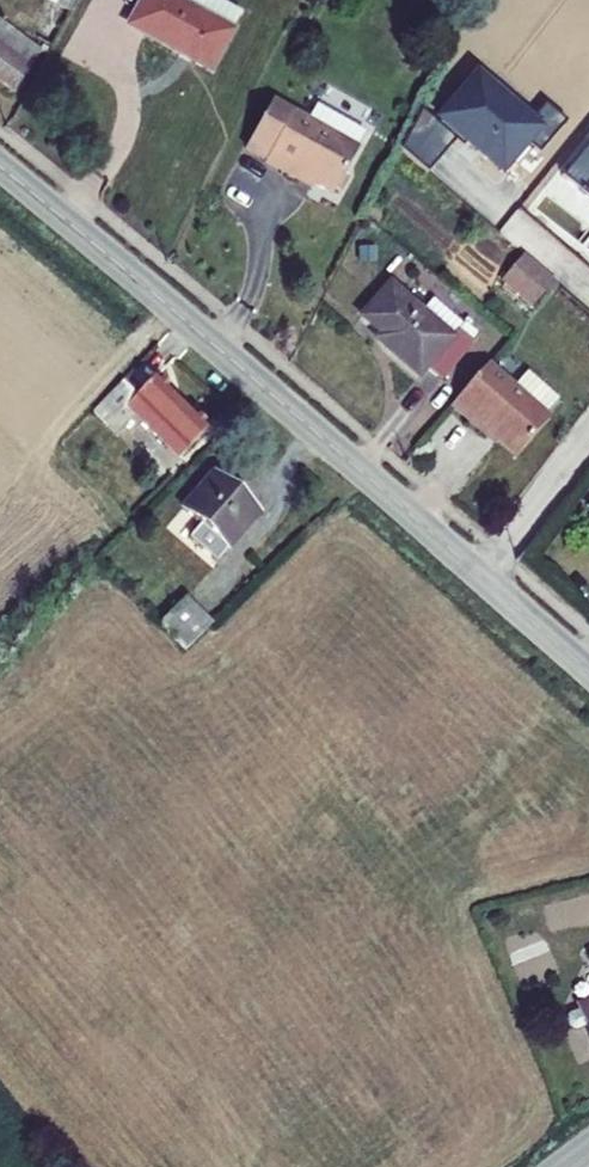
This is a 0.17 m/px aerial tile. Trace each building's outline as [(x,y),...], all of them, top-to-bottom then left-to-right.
[(229,31),(189,8),(173,0),(140,0),(128,23),(146,33),(144,36),(211,73),(233,33),(229,31)] [(229,31),(238,14),(212,0),(193,0),(189,8),(229,31)] [(41,52),(0,21),(0,83),(11,91),(41,52)] [(505,171),(525,146),(537,132),(528,125),(473,81),(438,126),(454,139),(459,134),(505,171)] [(357,150),(352,147),(305,120),(271,100),(244,147),(265,159),(263,163),(295,181),(298,175),(332,194),(333,191),(342,176),(357,150)] [(305,120),(352,147),(362,131),(315,104),(305,120)] [(543,105),(528,125),(537,132),(525,146),(540,157),(567,124),(543,105)] [(426,175),(454,139),(438,126),(422,114),(394,150),(426,175)] [(564,175),(588,195),(588,144),(564,175)] [(342,176),(333,191),(339,195),(348,179),(342,176)] [(375,249),(358,249),(358,262),(375,262),(375,249)] [(555,285),(522,256),(501,281),(534,310),(555,285)] [(419,378),(426,370),(452,340),(421,312),(389,284),(360,317),(376,331),(389,341),(384,347),(419,378)] [(421,312),(452,340),(455,336),(469,348),(478,337),(463,323),(461,326),(431,300),(421,312)] [(389,341),(376,331),(371,337),(384,347),(389,341)] [(439,382),(469,348),(455,336),(452,340),(426,370),(439,382)] [(548,419),(545,416),(512,387),(487,365),(450,407),(482,435),(487,431),(497,440),(515,456),(548,419)] [(512,387),(545,416),(559,400),(526,371),(512,387)] [(184,495),(218,464),(151,395),(134,414),(120,431),(184,495)] [(119,399),(97,425),(112,440),(120,431),(134,414),(119,399)] [(493,445),(497,440),(487,431),(482,435),(493,445)] [(197,553),(185,563),(204,586),(255,544),(214,501),(178,532),(197,553)] [(186,654),(217,628),(194,602),(164,629),(186,654)] [(575,1003),(588,1036),(588,997),(575,1003)]
